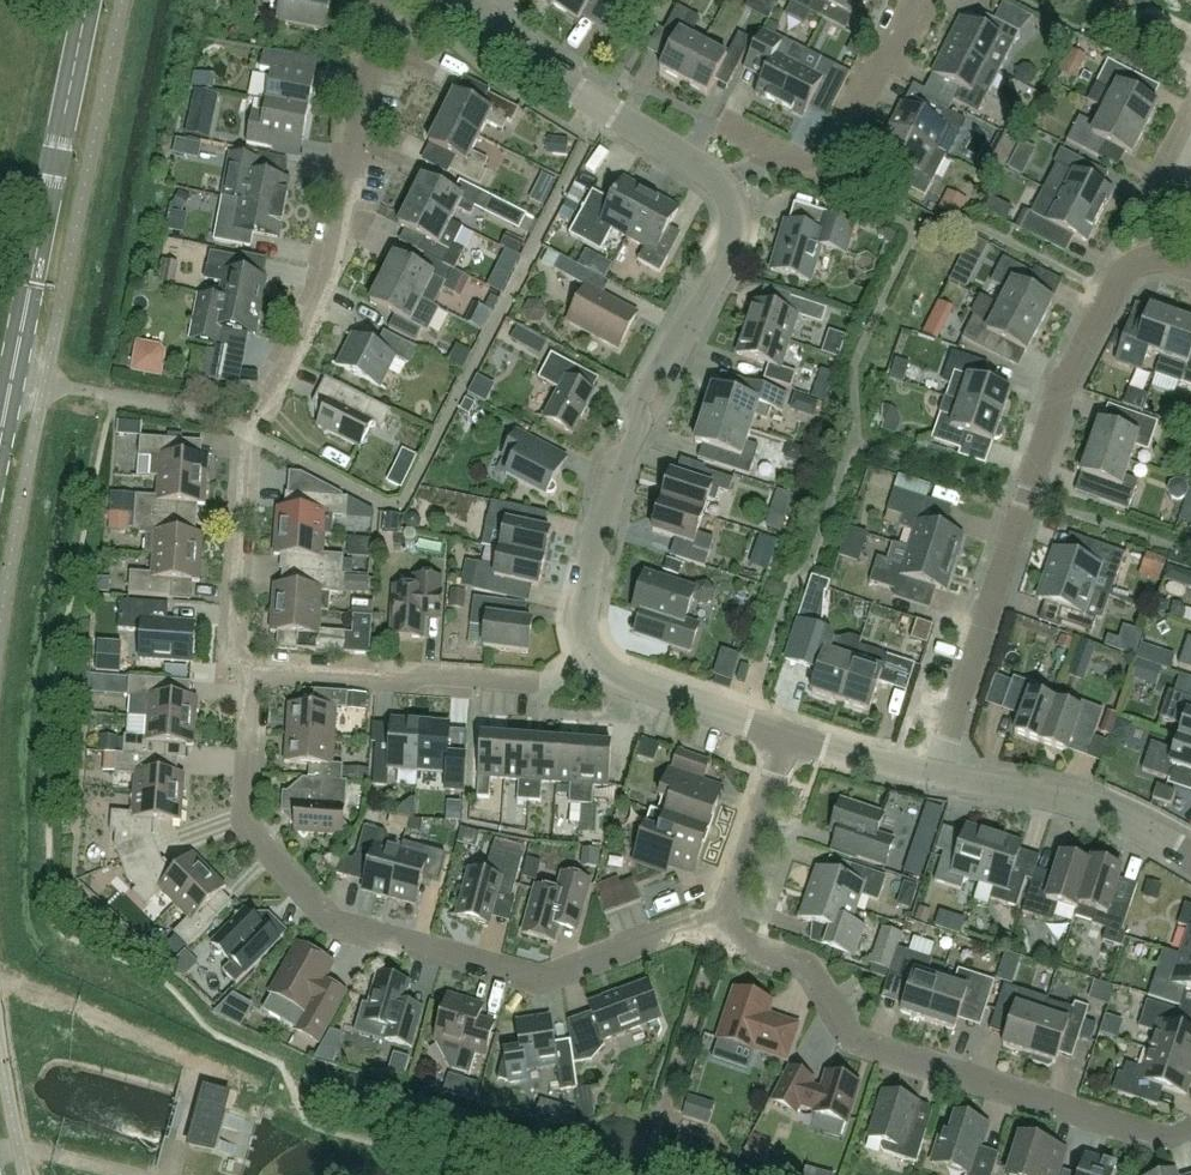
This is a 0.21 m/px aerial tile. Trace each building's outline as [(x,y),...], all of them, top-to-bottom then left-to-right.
[(328,1),(323,0),(258,0),(257,1),(282,6),(279,24),(322,32),(328,1)] [(553,5),(578,22),(582,15),(605,31),(626,0),(557,0),(553,5)] [(752,7),(780,25),(789,9),(774,0),(756,0),(752,7)] [(865,4),(867,0),(787,0),(819,17),(826,4),(854,19),(862,3),(865,4)] [(660,71),(684,83),(704,45),(681,33),(691,14),(677,7),(664,33),(677,39),(660,71)] [(833,42),(849,33),(838,14),(822,23),(833,42)] [(1000,74),(1009,56),(1020,33),(995,20),(988,33),(962,19),(947,47),(986,67),(1000,74)] [(780,108),(800,67),(807,52),(764,30),(748,62),(767,72),(755,95),(780,108)] [(704,45),(684,83),(708,96),(724,64),(737,71),(753,41),(740,34),(727,57),(704,45)] [(986,67),(947,47),(933,75),(960,88),(953,101),(979,114),(991,91),(1000,74),(986,67)] [(803,120),(815,97),(834,107),(851,74),(807,52),(800,67),(780,108),(803,120)] [(271,74),(266,102),(308,110),(313,81),(307,80),(310,66),(263,56),(260,72),(271,74)] [(1090,103),(1104,110),(1144,131),(1157,106),(1131,92),(1139,77),(1108,61),(1095,85),(1098,87),(1090,103)] [(444,115),(441,119),(480,139),(487,124),(502,131),(507,121),(511,123),(518,110),(489,96),(482,108),(454,94),(452,98),(449,96),(446,97),(440,110),(441,113),(444,115)] [(308,110),(266,102),(263,116),(252,114),(249,127),(246,144),(295,154),(298,139),(302,139),(308,110)] [(904,105),(892,129),(935,151),(941,140),(952,146),(965,121),(932,104),(926,116),(904,105)] [(190,110),(185,133),(208,138),(213,115),(190,110)] [(1144,131),(1104,110),(1096,126),(1079,117),(1066,142),(1098,158),(1106,143),(1132,156),(1144,131)] [(428,139),(431,140),(429,144),(456,158),(449,171),(479,186),(486,172),(483,171),(488,162),(472,154),(480,139),(441,119),(440,123),(437,121),(434,123),(427,135),(428,139)] [(947,157),(935,151),(892,129),(879,152),(901,164),(893,180),(926,198),(941,168),(947,157)] [(1018,139),(999,132),(990,156),(1008,163),(1018,139)] [(1059,165),(1046,190),(1100,218),(1113,193),(1081,176),(1088,163),(1062,150),(1055,163),(1059,165)] [(233,156),(224,199),(285,211),(291,182),(258,176),(260,161),(233,156)] [(411,203),(451,223),(457,211),(470,217),(476,207),(422,180),(411,203)] [(601,253),(613,230),(630,239),(652,196),(625,180),(609,210),(589,199),(570,235),(601,253)] [(958,218),(968,199),(949,190),(940,209),(958,218)] [(1033,215),(1029,213),(1020,230),(1046,244),(1055,227),(1087,244),(1100,218),(1046,190),(1033,215)] [(196,208),(218,211),(220,198),(198,195),(196,208)] [(652,196),(630,239),(646,248),(638,262),(660,274),(669,258),(656,252),(679,210),(652,196)] [(285,211),(224,199),(216,242),(243,247),(246,234),(280,240),(285,211)] [(519,231),(526,217),(491,200),(484,214),(519,231)] [(418,252),(426,256),(455,271),(465,253),(454,247),(463,230),(451,224),(451,223),(411,203),(399,227),(424,240),(418,252)] [(811,283),(822,248),(846,255),(855,224),(823,215),(818,232),(786,222),(771,271),(811,283)] [(464,228),(460,245),(473,249),(478,232),(464,228)] [(982,254),(999,262),(1005,250),(988,242),(982,254)] [(223,284),(220,300),(262,309),(268,280),(237,274),(240,259),(211,254),(206,281),(223,284)] [(455,271),(426,256),(419,269),(395,257),(383,281),(434,307),(434,306),(443,290),(455,296),(464,276),(455,272),(455,271)] [(581,285),(588,272),(562,258),(555,271),(581,285)] [(1004,259),(991,283),(1008,292),(1000,307),(1040,328),(1053,303),(1027,290),(1035,275),(1004,259)] [(440,309),(434,306),(434,307),(383,281),(371,304),(396,317),(389,329),(416,343),(422,330),(428,333),(440,309)] [(619,349),(637,315),(587,288),(569,322),(619,349)] [(220,300),(201,296),(192,341),(221,346),(224,330),(257,336),(262,309),(220,300)] [(754,302),(746,329),(790,343),(798,317),(823,325),(828,310),(791,298),(786,313),(754,302)] [(1028,353),(1040,328),(1000,307),(986,300),(977,316),(975,315),(963,339),(994,355),(1002,340),(1027,353),(1028,353)] [(1177,318),(1151,309),(1147,322),(1133,318),(1118,362),(1142,370),(1148,353),(1162,357),(1163,358),(1177,318)] [(1162,357),(1156,375),(1190,387),(1190,323),(1177,318),(1163,358),(1162,357)] [(781,369),(790,343),(746,329),(737,355),(769,365),(765,380),(792,389),(797,374),(781,369)] [(842,359),(849,335),(834,331),(828,355),(842,359)] [(411,366),(419,350),(393,337),(385,352),(354,337),(338,367),(380,388),(395,358),(411,366)] [(141,343),(136,371),(167,377),(172,348),(141,343)] [(461,346),(453,365),(468,371),(476,352),(461,346)] [(960,403),(1003,418),(1012,393),(983,383),(989,365),(953,353),(943,383),(965,391),(960,403)] [(560,391),(545,420),(573,435),(595,394),(571,381),(577,368),(552,355),(539,380),(560,391)] [(826,403),(838,379),(822,371),(810,395),(826,403)] [(482,377),(475,394),(488,400),(496,383),(482,377)] [(383,430),(392,412),(326,379),(314,404),(327,410),(324,414),(318,417),(320,423),(318,427),(322,429),(324,436),(331,434),(361,449),(363,445),(369,443),(367,436),(373,425),(383,430)] [(714,388),(705,416),(751,431),(755,416),(768,420),(772,408),(782,411),(787,397),(742,382),(738,396),(714,388)] [(1150,409),(1153,394),(1135,390),(1132,406),(1150,409)] [(967,434),(994,443),(995,440),(999,440),(1002,437),(1004,434),(1003,430),(1000,427),(1003,418),(960,403),(947,399),(932,441),(962,451),(967,434)] [(1100,423),(1091,449),(1131,463),(1136,448),(1149,452),(1159,424),(1132,415),(1131,417),(1132,417),(1126,433),(1100,423)] [(751,431),(705,416),(696,443),(720,451),(715,465),(750,476),(759,448),(747,444),(751,431)] [(554,485),(561,471),(568,459),(517,432),(503,458),(514,464),(507,478),(546,499),(548,496),(552,497),(555,495),(557,492),(556,488),(554,485)] [(182,456),(183,441),(141,438),(139,458),(152,459),(150,478),(159,479),(207,482),(209,458),(202,458),(182,456)] [(1129,511),(1135,492),(1139,482),(1126,477),(1131,463),(1091,449),(1088,458),(1084,457),(1081,459),(1078,468),(1079,472),(1083,473),(1082,474),(1105,482),(1099,500),(1129,511)] [(701,484),(672,475),(663,503),(704,517),(709,501),(716,503),(720,491),(729,494),(733,481),(705,471),(701,484)] [(278,508),(277,532),(325,536),(327,517),(347,519),(349,499),(343,498),(343,496),(302,474),(290,473),(288,495),(306,496),(305,510),(278,508)] [(207,482),(159,479),(157,498),(137,496),(135,516),(178,519),(179,504),(206,506),(207,482)] [(915,533),(910,550),(955,564),(964,536),(920,522),(927,500),(895,489),(888,512),(903,517),(900,528),(915,533)] [(134,515),(136,496),(112,495),(110,514),(134,515)] [(505,533),(501,551),(545,561),(551,533),(523,527),(527,510),(492,503),(486,529),(505,533)] [(698,534),(704,517),(663,503),(653,532),(682,541),(677,559),(705,568),(714,540),(698,534)] [(129,534),(130,516),(110,514),(109,532),(129,534)] [(153,555),(153,556),(202,559),(204,535),(176,533),(178,519),(135,516),(134,535),(146,536),(145,554),(153,555)] [(343,576),(343,575),(344,557),(324,555),(325,536),(277,532),(275,556),(302,559),(300,574),(303,574),(303,573),(343,576)] [(1047,576),(1093,592),(1093,591),(1109,596),(1114,582),(1116,583),(1126,554),(1091,542),(1085,560),(1056,550),(1047,576)] [(878,558),(875,568),(870,583),(898,592),(902,578),(946,592),(955,564),(910,550),(895,545),(889,561),(878,558)] [(545,561),(501,551),(497,568),(479,564),(473,591),(507,598),(511,582),(539,588),(545,561)] [(153,556),(152,575),(131,573),(130,596),(172,599),(173,581),(200,583),(202,559),(153,556)] [(677,577),(682,565),(665,559),(661,571),(677,577)] [(1163,581),(1168,566),(1150,560),(1145,575),(1163,581)] [(303,573),(303,574),(302,588),(275,585),(273,609),(322,613),(322,612),(330,613),(331,595),(344,596),(345,576),(343,575),(343,576),(303,573)] [(699,627),(686,622),(694,598),(700,605),(711,603),(715,592),(707,584),(696,586),(695,590),(646,574),(633,613),(642,616),(636,634),(691,652),(699,627)] [(1103,613),(1109,596),(1093,591),(1093,592),(1047,576),(1039,600),(1068,610),(1063,624),(1092,634),(1100,612),(1103,613)] [(371,578),(346,577),(346,593),(370,594),(371,578)] [(800,623),(814,628),(821,625),(822,620),(825,592),(828,593),(831,582),(813,577),(800,623)] [(413,590),(394,589),(390,637),(424,640),(426,620),(440,621),(443,580),(414,578),(413,590)] [(533,623),(505,620),(507,603),(475,599),(471,626),(486,628),(484,649),(528,655),(533,623)] [(195,625),(157,623),(159,605),(121,602),(119,631),(143,632),(141,659),(192,663),(195,625)] [(929,645),(935,627),(878,608),(869,636),(905,647),(907,638),(929,645)] [(320,632),(322,613),(273,609),(271,633),(298,636),(297,651),(371,656),(373,618),(354,616),(353,635),(320,632)] [(812,694),(841,703),(859,647),(862,640),(851,637),(838,640),(831,638),(830,634),(803,625),(790,662),(814,670),(818,676),(812,694)] [(1189,638),(1180,666),(1190,670),(1190,639),(1189,638)] [(841,703),(870,712),(879,684),(894,688),(903,661),(859,647),(841,703)] [(129,718),(196,723),(198,699),(171,697),(172,682),(130,678),(128,698),(131,699),(129,718)] [(1016,735),(1042,744),(1056,704),(1045,700),(1044,696),(1046,690),(1015,678),(1005,705),(1017,710),(1017,711),(1019,716),(1022,717),(1016,735)] [(289,705),(287,734),(335,737),(337,709),(348,710),(349,694),(315,692),(314,707),(289,705)] [(1190,743),(1190,699),(1170,692),(1160,719),(1184,727),(1180,740),(1190,743)] [(1082,735),(1083,734),(1095,738),(1105,711),(1074,700),(1071,706),(1068,708),(1056,704),(1042,744),(1068,754),(1074,736),(1077,737),(1082,735)] [(159,759),(166,760),(167,745),(194,747),(196,723),(129,718),(128,737),(125,736),(124,755),(124,756),(159,759)] [(389,770),(418,772),(422,723),(392,721),(390,754),(376,753),(374,787),(388,788),(389,770)] [(465,793),(467,760),(448,758),(451,726),(422,723),(418,772),(447,774),(445,792),(465,793)] [(309,780),(324,781),(329,781),(343,782),(344,766),(333,765),(335,737),(287,734),(285,764),(310,765),(309,780)] [(119,753),(120,736),(102,736),(102,753),(119,753)] [(491,779),(505,780),(508,738),(482,736),(479,778),(478,798),(490,799),(491,779)] [(530,802),(534,740),(508,738),(505,780),(519,781),(518,801),(530,802)] [(543,783),(557,784),(561,742),(534,740),(530,802),(541,803),(543,783)] [(1143,771),(1170,781),(1175,767),(1190,772),(1190,743),(1180,740),(1176,752),(1152,744),(1143,771)] [(570,805),(581,806),(586,744),(561,742),(557,784),(571,785),(570,805)] [(586,744),(581,806),(593,806),(594,787),(609,788),(612,746),(586,744)] [(183,799),(185,775),(158,773),(159,759),(124,756),(124,755),(106,753),(105,773),(115,773),(115,775),(136,776),(134,795),(183,799)] [(663,800),(658,814),(709,832),(725,786),(704,779),(710,764),(679,753),(674,768),(675,769),(674,773),(670,771),(660,799),(663,800)] [(343,782),(329,781),(324,781),(323,796),(283,793),(282,813),(296,814),(296,819),(291,824),(295,829),(295,833),(300,834),(304,839),(309,834),(343,837),(343,832),(348,827),(344,822),(345,810),(346,810),(348,782),(343,782)] [(1176,792),(1158,786),(1154,800),(1172,806),(1176,792)] [(183,799),(134,795),(133,814),(112,813),(111,833),(116,833),(115,847),(121,863),(158,849),(153,836),(154,821),(181,823),(183,799)] [(833,849),(885,867),(895,840),(878,835),(885,815),(842,801),(831,833),(838,836),(833,849)] [(694,874),(699,860),(709,832),(658,814),(652,812),(635,862),(666,873),(668,865),(694,874)] [(363,891),(389,898),(402,852),(387,848),(390,839),(385,832),(365,827),(357,856),(372,860),(363,891)] [(966,878),(980,883),(995,837),(968,828),(958,857),(945,853),(935,882),(962,891),(966,878)] [(1027,879),(1013,875),(1023,845),(995,837),(980,883),(995,887),(991,900),(1017,908),(1027,879)] [(402,852),(389,898),(416,906),(432,845),(420,842),(416,856),(402,852)] [(147,907),(162,893),(175,906),(210,871),(193,854),(174,874),(163,863),(158,849),(121,863),(127,879),(137,889),(133,893),(147,907)] [(471,871),(458,917),(489,925),(497,896),(512,900),(523,858),(493,850),(486,875),(471,871)] [(600,851),(582,850),(581,866),(599,866),(600,851)] [(1077,911),(1092,866),(1091,865),(1062,856),(1052,887),(1034,881),(1023,913),(1053,923),(1059,905),(1077,911)] [(336,875),(348,879),(353,860),(345,858),(336,875)] [(533,860),(528,878),(542,882),(546,864),(533,860)] [(1091,865),(1092,866),(1077,911),(1078,911),(1076,918),(1093,923),(1092,925),(1107,930),(1103,942),(1122,948),(1126,936),(1123,933),(1131,908),(1113,902),(1120,879),(1123,871),(1092,861),(1091,865)] [(819,869),(810,895),(856,910),(861,896),(879,902),(887,878),(853,866),(848,879),(819,869)] [(210,871),(175,906),(189,920),(174,934),(189,948),(219,918),(208,908),(227,888),(210,871)] [(556,944),(560,928),(578,933),(592,882),(588,881),(562,874),(557,893),(536,888),(523,934),(556,944)] [(685,877),(660,883),(663,898),(650,901),(653,914),(692,905),(685,877)] [(620,879),(598,887),(609,914),(630,906),(620,879)] [(1162,885),(1148,881),(1144,896),(1158,900),(1162,885)] [(856,910),(810,895),(801,920),(826,928),(820,946),(854,958),(864,928),(851,923),(856,910)] [(1190,960),(1190,906),(1186,905),(1179,926),(1190,930),(1181,957),(1190,960)] [(223,972),(237,985),(288,933),(270,914),(259,924),(256,921),(256,914),(249,914),(246,911),(243,914),(236,914),(236,921),(212,945),(215,948),(215,955),(222,955),(231,964),(223,972)] [(914,952),(936,958),(940,943),(918,938),(914,952)] [(889,971),(896,946),(877,940),(870,965),(889,971)] [(271,994),(273,995),(264,1011),(297,1030),(296,1031),(319,1044),(346,994),(325,982),(334,966),(298,946),(271,994)] [(890,976),(899,979),(912,984),(902,1014),(929,1023),(942,982),(928,977),(933,960),(899,949),(890,976)] [(1181,1008),(1187,990),(1190,991),(1190,960),(1181,957),(1165,952),(1150,997),(1181,1008)] [(1013,956),(1008,978),(1019,980),(1023,958),(1013,956)] [(965,1003),(978,1007),(987,1010),(996,982),(959,971),(954,986),(942,982),(929,1023),(955,1032),(965,1003)] [(405,1005),(411,985),(378,975),(369,1006),(364,1005),(355,1034),(386,1043),(386,1041),(412,1048),(424,1010),(405,1005)] [(589,1005),(603,1041),(661,1019),(648,983),(589,1005)] [(1048,1000),(1005,986),(996,1013),(1013,1019),(1004,1048),(1030,1056),(1048,1002),(1048,1000)] [(799,1027),(768,1016),(773,1003),(736,990),(719,1040),(756,1053),(756,1051),(787,1061),(799,1027)] [(477,1055),(485,1057),(495,1024),(480,1019),(483,1007),(449,996),(435,1042),(450,1047),(446,1058),(452,1069),(471,1075),(477,1055)] [(1030,1056),(1033,1057),(1032,1060),(1034,1063),(1049,1068),(1052,1067),(1053,1064),(1057,1065),(1066,1036),(1079,1041),(1090,1009),(1076,1004),(1074,1010),(1048,1002),(1030,1056)] [(1190,1064),(1190,1033),(1175,1028),(1180,1012),(1148,1002),(1139,1029),(1156,1034),(1151,1051),(1190,1064)] [(551,1019),(517,1024),(521,1052),(505,1054),(506,1056),(504,1057),(498,1081),(500,1081),(500,1079),(513,1083),(518,1085),(528,1083),(527,1077),(526,1070),(557,1065),(561,1092),(578,1089),(574,1063),(572,1051),(556,1054),(551,1019)] [(1156,1086),(1187,1096),(1190,1084),(1190,1064),(1151,1051),(1145,1070),(1128,1065),(1124,1075),(1119,1074),(1113,1092),(1150,1104),(1156,1086)] [(410,1058),(394,1054),(389,1073),(404,1078),(410,1058)] [(709,1058),(704,1075),(719,1079),(724,1063),(709,1058)] [(829,1075),(824,1092),(810,1088),(813,1081),(792,1070),(775,1102),(796,1113),(800,1105),(818,1111),(816,1114),(846,1124),(859,1085),(829,1075)] [(594,1088),(579,1090),(584,1121),(598,1119),(594,1088)] [(213,1151),(225,1108),(228,1095),(205,1089),(190,1145),(213,1151)] [(917,1164),(927,1132),(912,1127),(919,1104),(884,1093),(870,1139),(883,1143),(882,1148),(884,1153),(917,1164)] [(686,1117),(709,1123),(714,1106),(692,1099),(686,1117)] [(578,1113),(562,1109),(558,1126),(574,1130),(578,1113)] [(999,1158),(981,1152),(989,1126),(957,1116),(952,1134),(943,1131),(933,1164),(967,1174),(993,1174),(999,1158)] [(735,1135),(753,1143),(759,1128),(741,1120),(735,1135)] [(1053,1146),(1023,1137),(1011,1174),(1058,1174),(1066,1150),(1053,1146)] [(1117,1166),(1087,1157),(1081,1174),(1114,1174),(1117,1166)]
